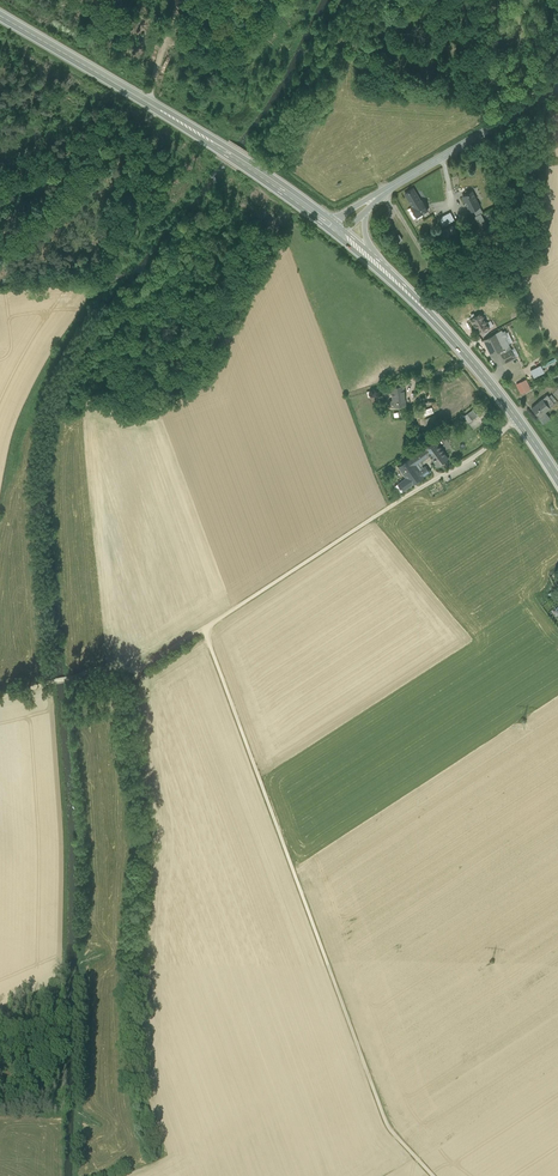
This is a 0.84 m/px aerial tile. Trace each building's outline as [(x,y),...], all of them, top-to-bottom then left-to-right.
[(413,206),(411,207),(417,217),(428,210),(422,200),(420,201),(413,188),(405,193),(413,206)] [(472,191),(462,196),(470,211),(480,206),(472,191)] [(450,212),(438,218),(442,225),(454,219),(450,212)] [(481,213),(475,216),(479,223),(484,220),(481,213)] [(458,233),(453,224),(445,228),(449,238),(458,233)] [(481,313),(470,319),(478,335),(490,328),(487,323),(481,313)] [(501,331),(499,332),(507,347),(509,346),(504,337),(507,336),(505,331),(502,333),(501,331)] [(499,351),(507,347),(499,332),(484,340),(491,355),(499,351)] [(515,358),(509,346),(507,347),(499,351),(505,362),(515,358)] [(532,376),(543,372),(540,364),(529,369),(532,376)] [(526,379),(516,384),(521,394),(531,389),(526,379)] [(406,405),(403,385),(391,386),(392,393),(392,400),(393,407),(406,405)] [(550,407),(554,404),(548,397),(547,395),(542,398),(550,407)] [(551,395),(548,397),(554,404),(557,402),(551,395)] [(546,410),(550,407),(542,398),(539,401),(546,410)] [(531,407),(539,416),(544,412),(546,410),(539,401),(531,407)] [(485,410),(480,403),(468,412),(473,418),(485,410)] [(549,419),(544,412),(539,416),(538,417),(543,423),(549,419)] [(435,440),(421,450),(425,457),(429,455),(437,466),(448,458),(435,440)] [(415,465),(425,457),(421,450),(398,467),(403,474),(415,465)] [(406,478),(411,485),(430,472),(426,466),(420,470),(415,465),(403,474),(406,478)] [(397,484),(398,484),(403,491),(411,485),(406,478),(397,484)] [(400,493),(403,491),(398,484),(395,486),(400,493)]
